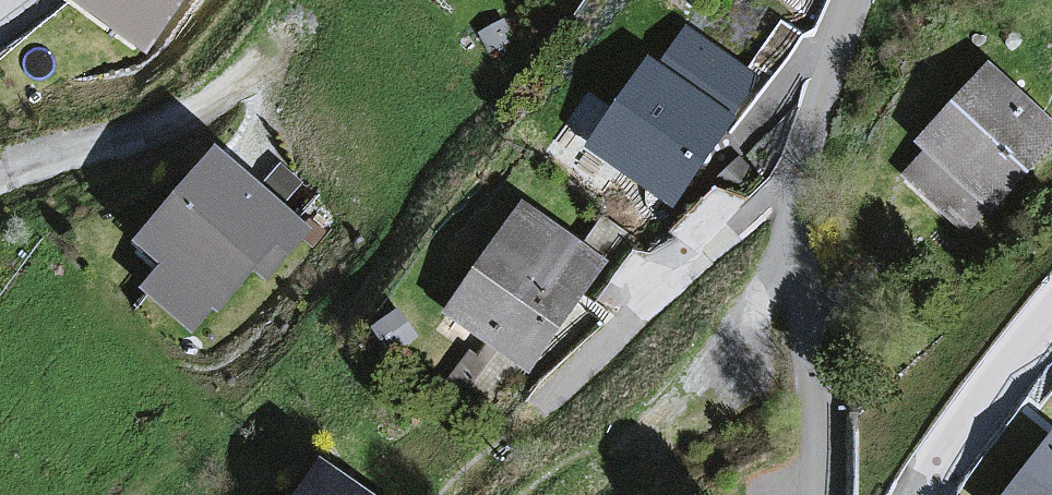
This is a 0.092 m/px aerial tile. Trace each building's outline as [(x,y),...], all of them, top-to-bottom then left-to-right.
[(141,65),(189,0),(54,0),(141,65)] [(643,60),(578,150),(665,212),(730,123),(643,60)] [(913,147),(989,217),(1051,149),(1051,129),(986,69),(913,147)] [(304,238),(212,157),(124,257),(216,338),(304,238)] [(604,263),(515,207),(442,322),(531,378),(604,263)] [(1049,440),(1006,494),(1051,494),(1051,442),(1049,440)] [(316,465),(297,494),(362,494),(316,465)]
